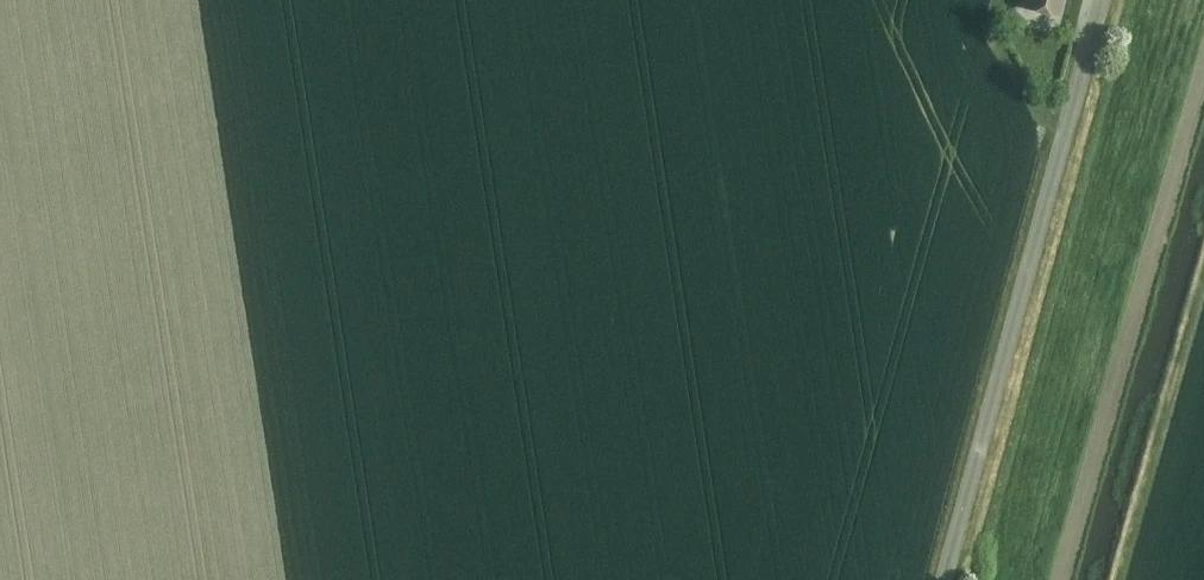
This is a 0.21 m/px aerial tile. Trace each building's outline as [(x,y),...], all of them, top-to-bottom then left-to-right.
[(1022,10),(1053,18),(1058,0),(1025,0),(1022,10)]
